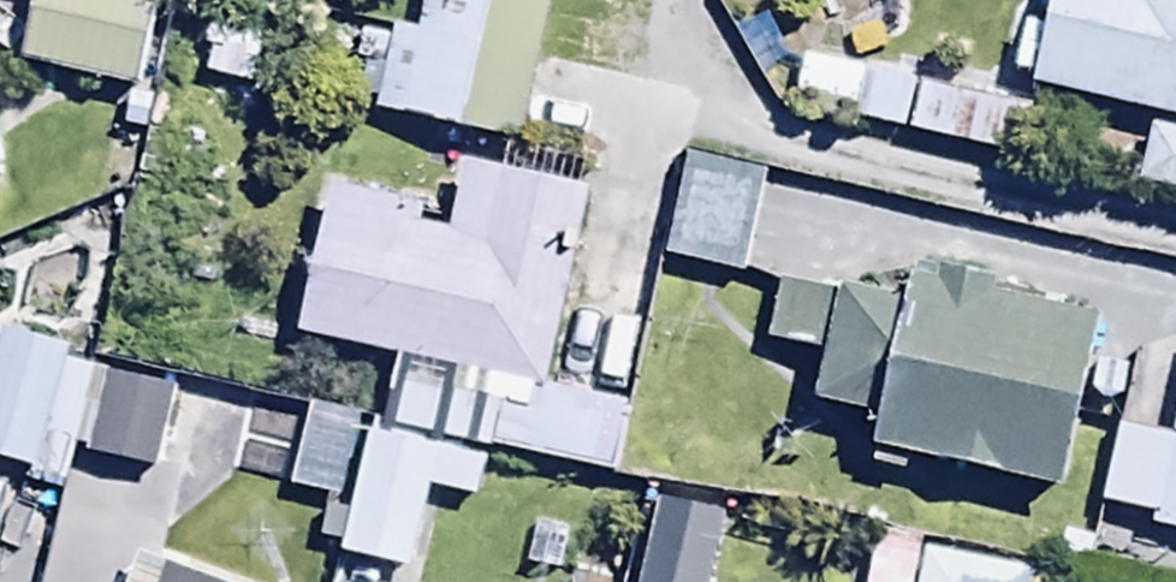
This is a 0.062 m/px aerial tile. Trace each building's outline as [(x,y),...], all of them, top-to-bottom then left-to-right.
[(26,3),(13,59),(134,86),(153,0),(12,0),(26,3)] [(550,0),(417,0),(412,23),(392,19),(389,34),(357,27),(350,58),(358,60),(348,110),(521,145),(550,0)] [(1041,22),(1022,18),(1011,69),(1029,73),(1027,81),(1175,114),(1175,0),(1046,0),(1041,22)] [(909,80),(800,55),(788,107),(897,132),(909,80)] [(1033,104),(918,79),(907,133),(1021,157),(1033,104)] [(1146,121),(1133,183),(1175,193),(1175,128),(1146,121)] [(763,161),(677,146),(658,252),(745,267),(763,161)] [(391,351),(378,423),(617,468),(631,396),(540,379),(577,180),(457,158),(445,224),(416,219),(420,197),(323,179),(294,333),(391,351)] [(1095,307),(993,286),(996,271),(938,259),(935,272),(908,267),(904,288),(842,276),(839,287),(775,274),(763,334),(820,345),(810,396),(873,409),(862,464),(903,473),(908,448),(1060,479),(1095,307)] [(0,325),(0,460),(25,467),(22,480),(57,490),(91,366),(69,360),(73,346),(0,325)] [(183,385),(103,368),(86,451),(152,465),(155,450),(169,453),(183,385)] [(1164,431),(1115,420),(1097,502),(1143,512),(1142,520),(1175,527),(1175,377),(1164,431)] [(347,413),(303,402),(287,486),(331,495),(347,413)] [(483,451),(361,427),(347,509),(318,504),(312,538),(336,542),(334,552),(408,565),(421,490),(474,500),(483,451)] [(872,522),(862,581),(905,581),(914,529),(872,522)] [(918,547),(911,581),(1030,581),(1032,568),(918,547)] [(141,551),(129,581),(222,581),(141,551)]
